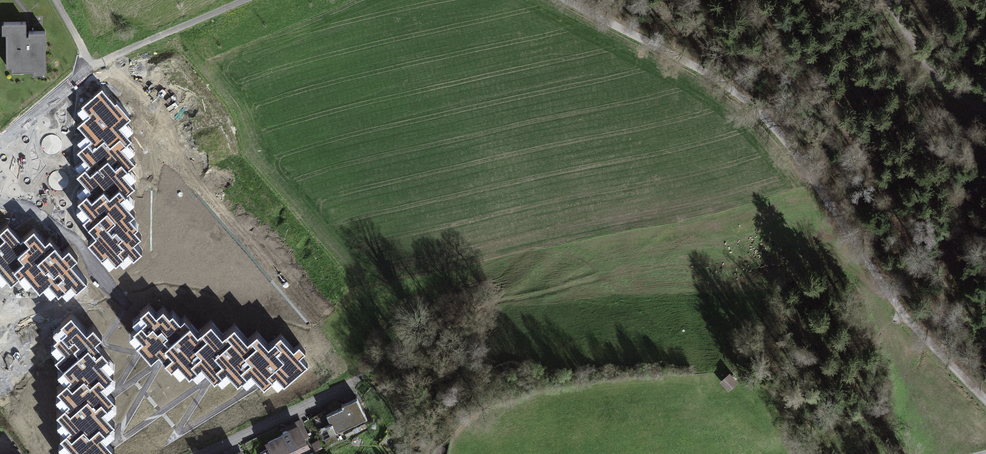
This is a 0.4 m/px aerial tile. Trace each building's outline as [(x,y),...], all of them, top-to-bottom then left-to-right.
[(1,63),(47,63),(47,27),(28,27),(28,17),(2,17),(1,63)] [(75,138),(82,147),(87,142),(93,149),(104,140),(109,147),(120,138),(126,145),(132,140),(128,135),(137,128),(102,87),(76,109),(84,118),(77,124),(83,131),(75,138)] [(139,148),(132,140),(126,145),(120,138),(109,147),(104,140),(93,149),(87,142),(82,147),(77,151),(81,156),(73,163),(80,171),(76,175),(83,182),(75,189),(81,196),(86,192),(92,200),(103,191),(109,197),(120,188),(125,195),(130,191),(135,187),(131,181),(139,174),(132,166),(136,163),(130,156),(139,148)] [(136,199),(130,191),(125,195),(120,188),(109,197),(103,191),(92,200),(86,192),(81,196),(77,200),(81,205),(75,211),(95,234),(88,240),(110,266),(119,258),(124,264),(141,249),(135,242),(142,236),(135,229),(139,226),(131,217),(135,213),(129,206),(136,199)] [(21,275),(14,267),(25,258),(19,252),(30,242),(24,235),(21,238),(8,223),(0,229),(0,271),(6,278),(11,283),(16,278),(21,275)] [(34,227),(24,235),(30,242),(19,252),(25,258),(14,267),(21,275),(24,272),(31,279),(38,288),(47,281),(55,289),(58,293),(63,290),(67,294),(86,278),(72,262),(78,256),(69,245),(63,251),(49,236),(45,240),(34,227)] [(193,372),(198,368),(192,361),(202,352),(197,345),(207,336),(201,328),(197,331),(184,316),(180,320),(166,304),(156,313),(150,306),(133,320),(138,327),(129,335),(151,360),(160,352),(180,375),(185,371),(189,375),(193,372)] [(70,376),(66,379),(72,386),(83,377),(89,384),(99,375),(105,382),(111,377),(106,372),(116,364),(96,341),(102,336),(93,325),(87,331),(72,314),(57,327),(61,332),(53,339),(57,343),(64,351),(55,359),(63,368),(70,376)] [(211,320),(201,328),(207,336),(197,345),(202,352),(192,361),(198,368),(201,365),(208,374),(221,389),(233,378),(237,383),(242,379),(247,374),(241,368),(252,358),(246,352),(257,342),(251,336),(247,338),(234,323),(222,333),(211,320)] [(257,330),(251,336),(257,342),(246,352),(252,358),(241,368),(247,374),(250,372),(264,387),(271,381),(279,390),(308,365),(280,333),(268,343),(257,330)] [(727,372),(718,381),(726,390),(736,381),(727,372)] [(69,426),(66,429),(72,437),(83,427),(89,434),(99,425),(105,432),(110,427),(115,423),(111,418),(119,411),(112,403),(116,400),(110,393),(118,386),(111,377),(105,382),(99,375),(89,384),(83,377),(72,386),(66,379),(62,383),(56,387),(61,393),(68,401),(60,408),(56,411),(69,426)] [(344,405),(327,412),(336,432),(367,419),(357,396),(342,402),(344,405)] [(310,444),(299,419),(281,427),(283,431),(267,439),(274,453),(289,453),(310,444)] [(110,427),(105,432),(99,425),(89,434),(83,427),(72,437),(66,429),(60,434),(64,439),(52,449),(56,453),(110,453),(115,450),(109,442),(117,435),(110,427)] [(253,441),(259,453),(273,453),(265,436),(253,441)]
